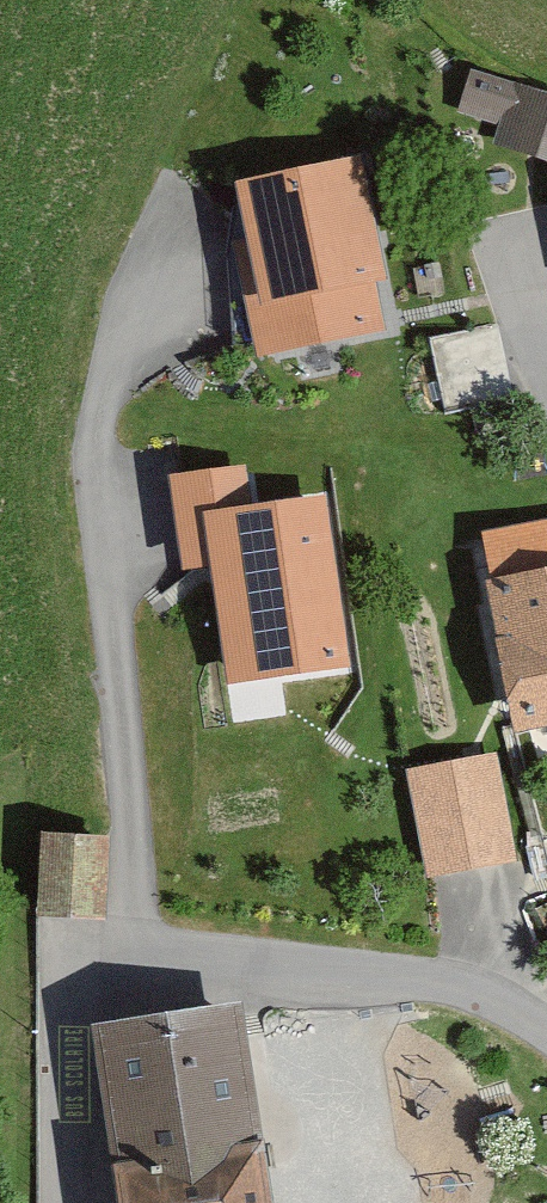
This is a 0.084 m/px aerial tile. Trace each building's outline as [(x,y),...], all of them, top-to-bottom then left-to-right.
[(471,74),(459,114),(500,125),(493,149),(546,164),(546,95),(471,74)] [(245,296),(257,355),(383,330),(374,281),(383,279),(359,154),(238,177),(261,293),(245,296)] [(495,322),(437,332),(446,386),(505,377),(495,322)] [(203,510),(250,504),(245,466),(169,476),(181,572),(210,569),(203,510)] [(250,504),(203,510),(210,569),(227,686),(352,668),(327,494),(250,504)] [(494,533),(535,730),(546,727),(546,522),(494,533)] [(499,759),(415,774),(434,876),(517,861),(499,759)] [(120,837),(54,834),(50,913),(116,917),(120,837)] [(110,1031),(137,1202),(289,1202),(258,1008),(110,1031)]
